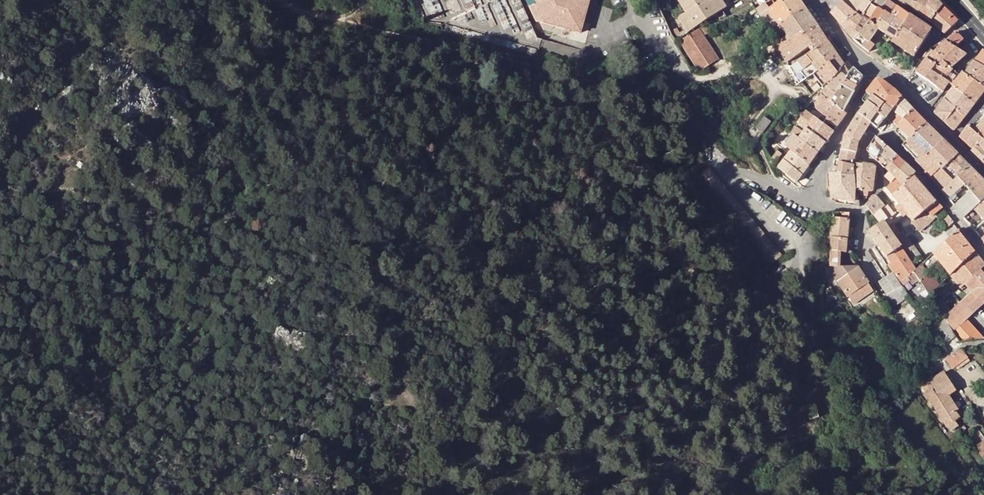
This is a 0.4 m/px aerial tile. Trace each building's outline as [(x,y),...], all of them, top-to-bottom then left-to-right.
[(536,21),(580,33),(589,0),(526,0),(536,21)] [(688,33),(710,18),(725,8),(720,0),(713,0),(710,3),(708,0),(678,0),(687,13),(678,18),(688,33)] [(779,2),(776,4),(773,0),(770,0),(769,1),(768,1),(756,9),(770,33),(771,33),(775,30),(780,27),(779,26),(805,9),(799,0),(789,0),(783,4),(781,1),(779,2)] [(870,3),(867,0),(850,0),(841,2),(844,5),(855,14),(860,18),(870,3)] [(869,23),(877,9),(879,10),(887,0),(886,0),(872,0),(870,3),(860,18),(863,20),(864,19),(869,23)] [(879,10),(884,13),(890,17),(897,7),(893,5),(887,0),(879,10)] [(911,7),(912,8),(912,9),(922,16),(931,0),(914,0),(911,7)] [(922,16),(930,22),(942,6),(936,0),(931,0),(922,16)] [(844,5),(841,2),(834,10),(831,13),(839,22),(843,27),(855,14),(844,5)] [(930,22),(940,30),(952,16),(942,6),(930,22)] [(890,17),(895,21),(903,26),(909,16),(897,7),(890,17)] [(786,63),(806,49),(799,38),(816,26),(806,10),(805,9),(779,26),(780,27),(781,29),(786,37),(782,39),(775,44),(778,49),(785,61),(786,63)] [(875,28),(884,13),(879,10),(877,9),(869,23),(870,24),(875,28)] [(890,17),(884,13),(875,28),(878,30),(885,34),(895,21),(890,17)] [(860,18),(855,14),(843,27),(850,36),(856,30),(863,20),(860,18)] [(903,26),(894,39),(892,42),(908,53),(914,57),(931,31),(909,16),(903,26)] [(957,22),(952,16),(940,30),(945,33),(957,22)] [(864,19),(863,20),(856,30),(850,36),(854,40),(856,42),(869,52),(874,45),(869,41),(876,32),(878,30),(875,28),(870,24),(869,23),(864,19)] [(895,21),(885,34),(894,39),(903,26),(895,21)] [(707,24),(679,42),(699,72),(718,59),(703,37),(711,31),(707,24)] [(799,38),(806,49),(824,38),(816,26),(799,38)] [(775,30),(779,35),(782,39),(786,37),(781,29),(780,27),(775,30)] [(942,44),(941,42),(930,49),(929,49),(933,52),(939,57),(951,67),(954,65),(966,54),(955,47),(963,40),(957,32),(947,41),(942,44)] [(843,65),(827,42),(816,49),(823,56),(829,62),(830,64),(838,74),(842,68),(844,66),(843,65)] [(806,55),(797,62),(804,70),(800,72),(805,79),(812,74),(816,71),(829,62),(823,56),(816,49),(812,52),(806,55)] [(933,52),(929,49),(924,55),(923,56),(926,58),(935,65),(934,67),(938,68),(944,70),(947,72),(951,68),(951,67),(939,57),(933,52)] [(975,62),(983,67),(983,51),(983,50),(975,62)] [(935,65),(926,58),(916,73),(925,79),(931,71),(934,67),(935,65)] [(812,74),(822,87),(824,86),(827,83),(829,85),(831,82),(837,74),(838,74),(830,64),(829,62),(816,71),(812,74)] [(970,68),(971,69),(983,78),(983,67),(975,62),(970,68)] [(951,67),(951,68),(960,76),(962,73),(954,65),(951,67)] [(849,74),(849,73),(844,66),(842,68),(838,74),(837,74),(831,82),(829,85),(827,88),(835,95),(847,77),(849,74)] [(938,68),(934,67),(931,71),(945,81),(948,83),(951,85),(960,76),(951,68),(947,72),(944,70),(938,68)] [(847,77),(835,95),(831,103),(836,107),(844,113),(847,106),(848,104),(859,84),(863,77),(853,68),(849,73),(849,74),(847,77)] [(965,74),(983,88),(983,78),(971,69),(970,68),(965,74)] [(945,81),(931,71),(925,79),(926,80),(927,80),(943,93),(944,92),(943,90),(948,83),(945,81)] [(953,88),(974,105),(983,92),(983,91),(983,88),(965,74),(963,73),(962,73),(960,76),(951,85),(954,87),(953,88)] [(874,83),(870,89),(893,108),(901,98),(896,93),(892,89),(882,81),(880,80),(878,80),(877,80),(876,81),(874,83)] [(700,84),(693,91),(697,95),(704,88),(700,84)] [(831,103),(835,95),(827,88),(815,103),(817,109),(827,117),(828,117),(836,107),(831,103)] [(949,93),(944,100),(955,109),(945,122),(954,130),(969,110),(974,105),(953,88),(949,93)] [(893,108),(870,89),(866,93),(863,98),(862,99),(862,100),(863,101),(866,103),(868,101),(887,116),(892,110),(893,108)] [(901,98),(893,108),(892,110),(899,116),(903,120),(913,110),(906,103),(901,98)] [(714,99),(710,102),(716,109),(719,105),(714,99)] [(934,113),(945,122),(955,109),(944,100),(934,113)] [(868,101),(866,103),(859,114),(877,129),(887,116),(868,101)] [(843,118),(846,114),(844,113),(836,107),(828,117),(827,117),(826,120),(836,128),(843,118)] [(722,109),(718,113),(726,121),(730,116),(722,109)] [(903,120),(899,116),(893,122),(897,127),(909,138),(910,139),(917,132),(926,124),(923,121),(913,110),(903,120)] [(797,123),(805,129),(814,136),(815,134),(826,141),(833,132),(806,111),(797,123)] [(712,115),(704,122),(714,134),(723,126),(712,115)] [(764,117),(755,128),(762,133),(770,122),(764,117)] [(844,136),(858,142),(867,129),(854,120),(844,136)] [(974,133),(981,140),(983,142),(983,121),(974,133)] [(926,124),(917,132),(933,150),(943,140),(926,124)] [(790,133),(793,136),(798,139),(803,132),(795,126),(790,133)] [(974,133),(968,127),(964,131),(959,138),(969,147),(972,150),(981,140),(974,133)] [(814,136),(805,129),(803,132),(798,139),(817,153),(826,141),(815,134),(814,136)] [(933,150),(917,132),(910,139),(909,138),(905,142),(902,145),(916,161),(921,156),(923,159),(927,155),(933,150)] [(791,152),(808,166),(817,153),(798,139),(793,136),(786,146),(791,151),(791,152)] [(844,136),(842,149),(856,152),(858,142),(844,136)] [(880,154),(886,146),(879,140),(876,137),(867,151),(875,159),(880,154)] [(943,140),(933,150),(927,155),(935,162),(940,168),(942,170),(957,155),(953,151),(943,140)] [(981,140),(972,150),(971,152),(982,162),(983,160),(983,142),(981,140)] [(896,156),(886,146),(880,154),(889,163),(896,156)] [(842,149),(839,163),(853,166),(853,163),(855,154),(856,152),(842,149)] [(777,151),(771,160),(768,162),(773,166),(776,162),(782,155),(777,151)] [(778,168),(779,169),(795,182),(808,166),(791,152),(780,165),(778,168)] [(881,164),(885,168),(889,163),(880,154),(875,159),(881,164)] [(916,161),(926,171),(935,162),(927,155),(923,159),(921,156),(916,161)] [(957,155),(942,170),(952,180),(956,177),(968,166),(957,155)] [(885,168),(889,172),(894,177),(905,164),(900,159),(896,156),(889,163),(885,168)] [(935,162),(926,171),(925,172),(930,178),(940,168),(935,162)] [(833,166),(832,174),(838,173),(853,175),(853,166),(839,163),(838,167),(833,166)] [(853,166),(853,175),(854,189),(860,188),(861,180),(863,165),(853,163),(853,166)] [(894,177),(895,178),(904,186),(912,177),(915,174),(905,164),(894,177)] [(875,167),(863,165),(861,180),(873,180),(875,167)] [(980,204),(983,200),(983,182),(982,180),(968,166),(956,177),(964,185),(966,188),(970,192),(971,194),(980,204)] [(940,168),(930,178),(932,180),(941,191),(952,180),(942,170),(940,168)] [(894,177),(889,172),(884,177),(891,183),(895,178),(894,177)] [(854,189),(853,175),(838,173),(832,174),(830,174),(830,186),(831,192),(831,194),(831,195),(832,196),(832,197),(833,197),(834,198),(837,198),(842,199),(853,201),(854,193),(854,189)] [(949,199),(954,194),(961,187),(964,185),(956,177),(952,180),(941,191),(945,194),(949,199)] [(915,179),(914,178),(904,186),(895,178),(891,183),(886,188),(889,191),(896,199),(920,228),(935,215),(942,209),(942,208),(939,204),(937,202),(935,203),(927,194),(915,179)] [(873,180),(861,180),(860,188),(861,194),(861,196),(867,197),(868,191),(872,191),(873,184),(873,180)] [(963,218),(968,214),(974,209),(980,204),(971,194),(970,192),(954,206),(957,210),(963,218)] [(866,206),(873,215),(880,209),(879,208),(883,206),(879,200),(875,195),(872,199),(866,205),(866,206)] [(983,219),(983,200),(980,204),(974,209),(983,219)] [(880,209),(873,215),(880,224),(882,222),(889,218),(894,214),(887,204),(880,209)] [(942,209),(935,215),(939,220),(947,215),(944,211),(942,209)] [(832,212),(832,218),(830,237),(847,239),(848,226),(849,214),(848,213),(832,212)] [(889,218),(882,222),(900,248),(901,249),(910,243),(902,232),(900,233),(889,218)] [(900,248),(882,222),(880,224),(869,231),(887,257),(900,248)] [(933,253),(939,260),(951,275),(953,272),(974,253),(959,234),(956,231),(938,248),(933,253)] [(828,237),(828,243),(830,244),(830,250),(841,252),(846,253),(847,239),(830,237),(828,237)] [(901,249),(904,254),(914,247),(911,242),(910,243),(901,249)] [(914,247),(904,254),(914,267),(923,258),(914,247)] [(900,248),(887,257),(891,263),(888,265),(900,282),(906,277),(914,272),(913,271),(915,270),(914,267),(904,254),(901,249),(900,248)] [(841,252),(830,250),(829,267),(840,267),(841,252)] [(869,262),(873,259),(867,250),(865,252),(866,258),(869,262)] [(921,264),(926,271),(939,260),(933,253),(921,264)] [(951,275),(961,288),(965,284),(980,270),(983,266),(983,265),(980,261),(974,253),(953,272),(951,275)] [(919,280),(928,294),(940,285),(931,273),(929,275),(926,271),(921,264),(915,270),(913,271),(914,272),(919,280)] [(829,267),(827,267),(826,267),(824,279),(833,275),(848,297),(848,296),(868,284),(857,266),(840,267),(829,267)] [(972,293),(983,282),(983,274),(980,270),(965,284),(972,293)] [(914,272),(906,277),(912,285),(919,280),(914,272)] [(901,286),(892,273),(885,278),(888,282),(894,291),(901,286)] [(888,282),(885,278),(878,282),(886,296),(894,291),(888,282)] [(972,293),(966,298),(951,312),(944,318),(948,324),(956,336),(960,342),(981,338),(983,338),(966,318),(983,301),(983,282),(972,293)] [(874,291),(868,284),(848,296),(854,305),(874,291)] [(901,286),(894,291),(886,296),(893,306),(908,296),(901,286)] [(825,289),(827,304),(836,300),(830,287),(825,289)] [(943,300),(936,305),(944,318),(951,312),(943,300)] [(948,324),(944,318),(938,322),(940,325),(937,327),(940,331),(948,324)] [(944,345),(956,336),(948,324),(940,331),(936,334),(944,345)] [(841,344),(843,348),(852,344),(849,339),(844,342),(844,343),(841,344)] [(962,349),(946,360),(952,369),(955,367),(968,358),(962,349)] [(968,358),(955,367),(957,371),(971,362),(968,358)] [(944,372),(921,387),(947,428),(949,427),(952,431),(959,426),(956,421),(961,418),(956,412),(959,410),(949,395),(956,391),(944,372)] [(810,419),(818,417),(818,416),(818,414),(818,413),(817,411),(808,413),(810,419)] [(975,448),(983,461),(983,440),(975,448)]
